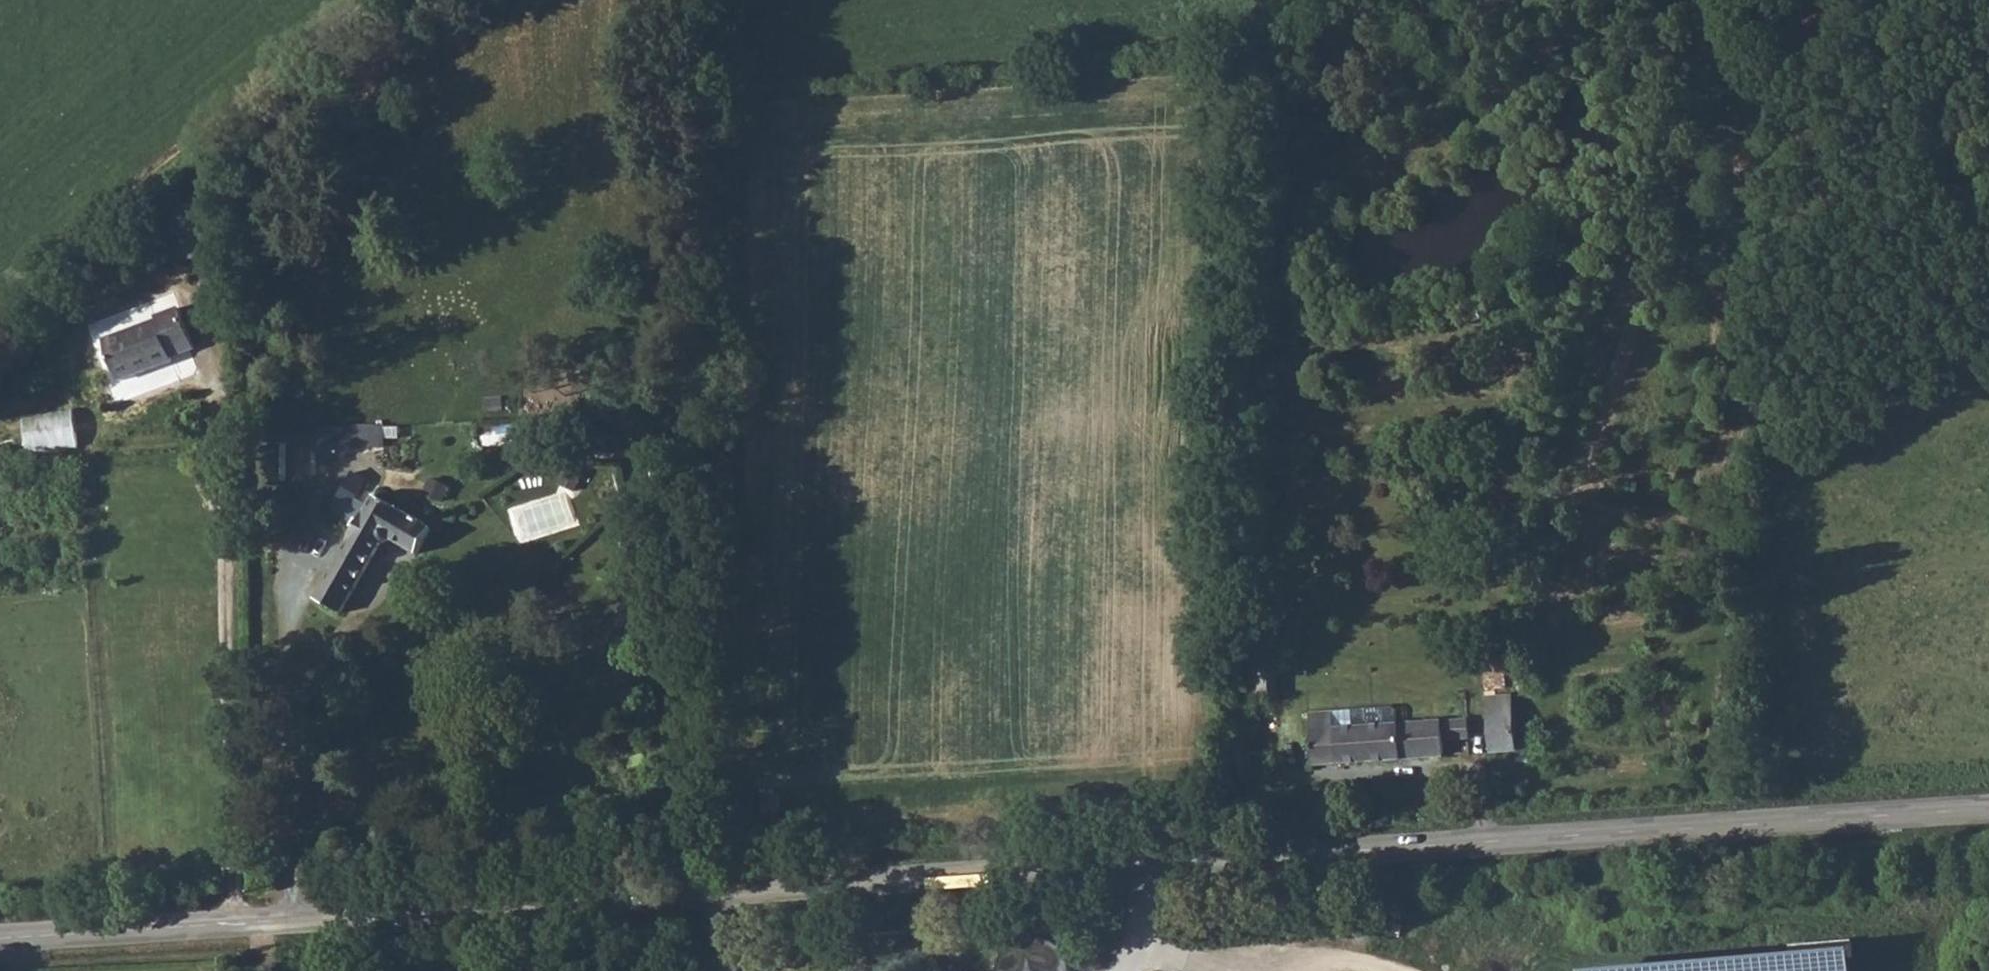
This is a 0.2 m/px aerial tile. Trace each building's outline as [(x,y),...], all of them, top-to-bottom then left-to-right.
[(162,329),(109,350),(124,389),(176,369),(175,365),(198,355),(184,318),(161,326),(162,329)] [(27,411),(29,451),(79,449),(78,409),(27,411)] [(317,446),(387,449),(388,426),(318,423),(317,446)] [(378,503),(313,604),(338,619),(387,545),(419,564),(434,539),(378,503)] [(335,509),(330,517),(344,526),(349,518),(335,509)] [(1339,716),(1316,716),(1320,766),(1448,760),(1448,750),(1473,748),(1472,725),(1340,731),(1339,716)] [(1520,724),(1492,724),(1493,756),(1521,756),(1520,724)] [(1852,941),(1792,946),(1794,963),(1700,970),(1855,970),(1852,941)] [(1069,949),(1007,942),(1004,970),(1067,970),(1069,949)]
